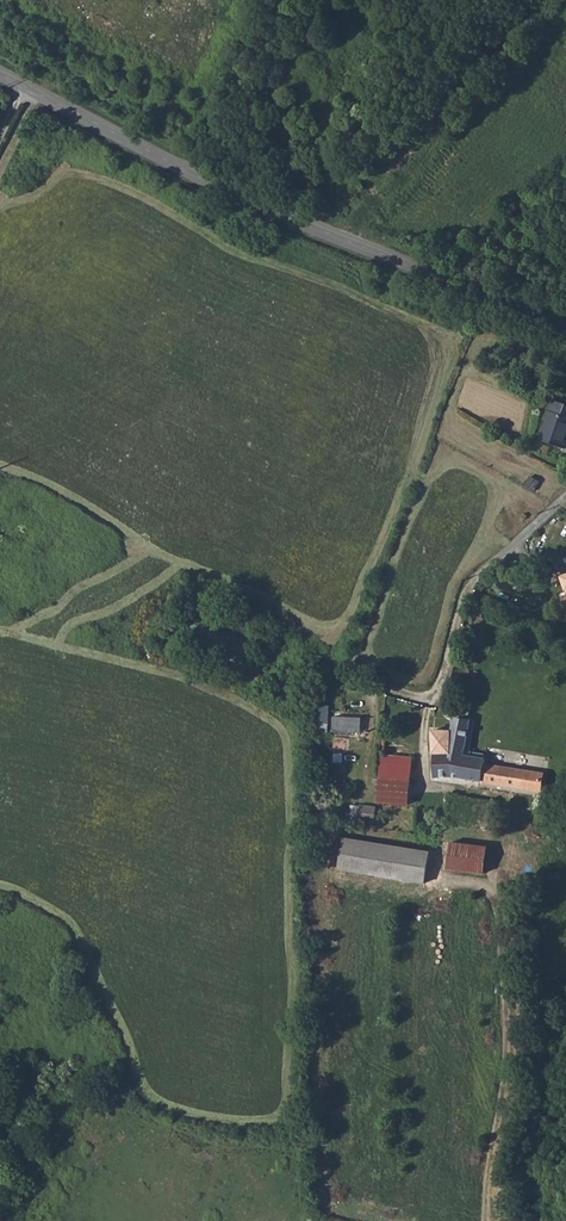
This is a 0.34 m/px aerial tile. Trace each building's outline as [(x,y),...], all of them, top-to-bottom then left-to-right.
[(539,439),(564,448),(565,444),(565,419),(557,416),(561,403),(552,400),(539,439)] [(565,419),(565,404),(561,403),(557,416),(565,419)] [(539,482),(530,477),(525,486),(534,491),(539,482)] [(335,714),(334,730),(362,732),(363,716),(335,714)] [(452,733),(445,732),(433,731),(434,755),(448,755),(449,776),(492,783),(539,790),(542,774),(485,765),(486,759),(463,756),(470,721),(455,720),(452,733)] [(336,741),(335,759),(342,760),(344,741),(336,741)] [(434,755),(434,778),(449,776),(448,755),(434,755)] [(378,802),(408,805),(413,759),(383,756),(378,802)] [(377,805),(354,803),(353,815),(375,817),(377,805)] [(489,831),(490,821),(454,817),(453,826),(489,831)] [(339,871),(426,881),(430,853),(343,842),(339,871)] [(449,869),(483,874),(487,849),(452,844),(449,869)]
